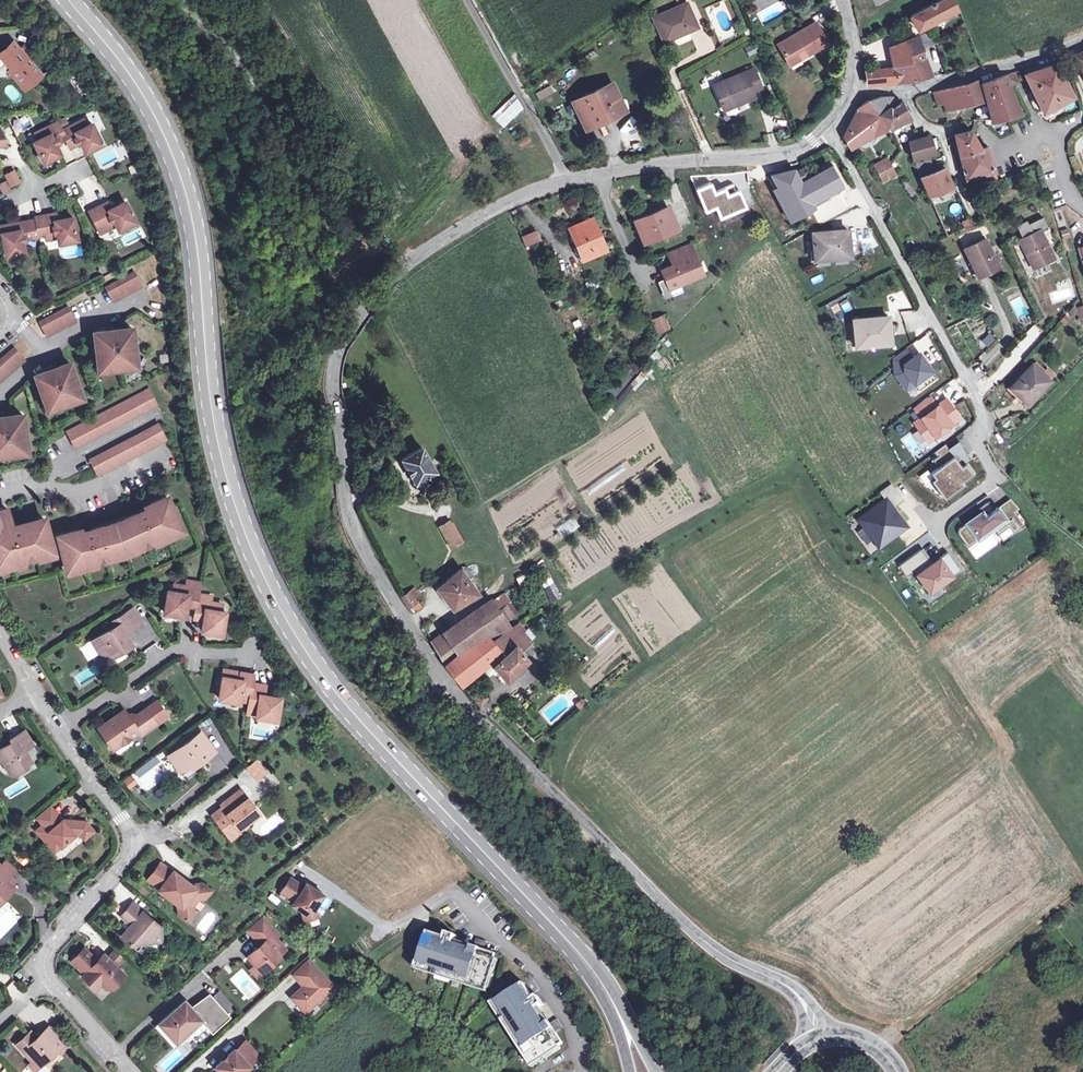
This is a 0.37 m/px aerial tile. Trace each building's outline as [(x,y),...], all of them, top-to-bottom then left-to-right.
[(952,0),(938,0),(909,15),(916,29),(956,9),(952,0)] [(653,17),(663,41),(697,26),(686,2),(653,17)] [(815,22),(777,44),(787,62),(797,57),(798,59),(819,47),(820,50),(828,45),(815,22)] [(931,29),(925,32),(929,44),(936,42),(931,29)] [(916,36),(904,41),(910,59),(908,59),(910,65),(912,65),(915,77),(916,77),(929,74),(920,48),(929,44),(925,32),(916,36)] [(889,47),(893,67),(910,65),(908,59),(910,59),(904,41),(889,47)] [(0,69),(6,63),(10,68),(11,68),(27,87),(42,75),(13,43),(0,55),(0,69)] [(748,55),(758,53),(755,44),(746,46),(748,55)] [(1082,72),(1082,50),(1074,54),(1082,72)] [(797,57),(787,62),(789,65),(798,59),(797,57)] [(1071,94),(1055,63),(1023,73),(1042,111),(1071,94)] [(910,65),(893,67),(866,69),(868,84),(895,82),(913,78),(915,77),(912,65),(910,65)] [(27,87),(11,68),(7,73),(23,91),(27,87)] [(754,97),(751,91),(760,87),(753,68),(713,85),(724,110),(754,97)] [(1012,71),(1003,74),(1007,84),(1016,80),(1012,71)] [(1003,74),(980,82),(991,120),(1000,117),(1001,120),(1020,113),(1007,84),(1003,74)] [(933,91),(937,103),(944,102),(946,110),(982,99),(976,78),(933,91)] [(572,101),(587,131),(625,112),(611,82),(572,101)] [(535,93),(540,100),(554,92),(550,84),(535,93)] [(491,114),(504,128),(525,107),(512,94),(491,114)] [(891,95),(881,97),(889,105),(890,107),(900,101),(891,95)] [(881,96),(867,100),(877,113),(889,105),(881,97),(881,96)] [(877,113),(867,100),(858,106),(857,109),(843,135),(850,147),(872,135),(887,127),(877,113)] [(889,105),(877,113),(887,127),(909,115),(900,101),(890,107),(889,105)] [(38,140),(34,142),(44,162),(60,154),(56,144),(59,143),(58,141),(65,138),(69,146),(76,143),(77,144),(80,142),(85,152),(102,144),(92,124),(87,126),(84,120),(62,131),(57,122),(35,133),(38,140)] [(954,133),(959,154),(981,148),(981,147),(980,145),(970,129),(954,133)] [(1,130),(0,130),(0,147),(9,146),(1,130)] [(912,158),(933,151),(930,141),(928,136),(909,142),(912,158)] [(937,140),(930,141),(933,151),(940,148),(937,140)] [(981,148),(959,154),(965,178),(987,172),(990,183),(997,181),(997,180),(994,171),(987,145),(981,147),(981,148)] [(874,163),(877,169),(890,162),(889,161),(887,156),(874,163)] [(933,169),(928,156),(914,162),(920,175),(933,169)] [(828,167),(824,159),(818,162),(822,170),(828,167)] [(896,174),(890,162),(877,169),(883,181),(896,174)] [(804,166),(794,171),(800,181),(809,176),(804,166)] [(951,186),(943,167),(920,176),(928,195),(951,186)] [(800,181),(794,171),(793,168),(770,174),(789,210),(809,198),(800,182),(800,181)] [(6,180),(0,183),(0,187),(2,192),(22,183),(15,169),(4,175),(6,180)] [(824,170),(800,182),(809,198),(832,186),(824,170)] [(912,191),(908,184),(904,185),(908,193),(912,191)] [(107,203),(89,212),(97,227),(103,224),(105,230),(116,225),(119,230),(135,221),(125,202),(110,209),(107,203)] [(676,227),(667,206),(635,219),(643,240),(676,227)] [(13,231),(12,224),(0,226),(5,255),(24,252),(22,241),(25,241),(25,239),(39,236),(39,234),(45,233),(46,239),(57,237),(58,242),(76,239),(72,217),(56,220),(55,213),(36,217),(36,220),(17,223),(18,230),(13,231)] [(581,228),(570,232),(582,259),(605,249),(591,216),(578,222),(581,228)] [(962,228),(971,225),(968,216),(959,220),(962,228)] [(568,227),(570,232),(581,228),(578,222),(568,227)] [(524,246),(539,239),(534,228),(519,235),(524,246)] [(819,249),(820,258),(849,256),(847,229),(812,232),(813,250),(819,249)] [(1018,239),(1032,267),(1041,263),(1053,257),(1039,229),(1018,239)] [(998,266),(984,237),(963,248),(977,276),(998,266)] [(682,247),(686,256),(694,252),(690,244),(682,247)] [(667,253),(672,264),(695,255),(694,252),(686,256),(682,247),(667,253)] [(672,264),(660,269),(664,278),(667,287),(679,282),(702,273),(695,255),(672,264)] [(1045,271),(1041,263),(1032,267),(1035,275),(1045,271)] [(137,272),(108,287),(116,302),(144,287),(137,272)] [(664,278),(656,281),(663,297),(682,290),(679,282),(667,287),(664,278)] [(1068,316),(1076,313),(1073,303),(1066,311),(1068,316)] [(70,307),(41,321),(49,336),(77,321),(70,307)] [(649,318),(655,334),(669,328),(663,313),(649,318)] [(855,346),(884,343),(883,333),(889,333),(888,315),(852,319),(854,339),(855,346)] [(105,331),(94,332),(98,366),(107,366),(107,368),(133,365),(132,353),(134,352),(131,328),(120,329),(120,331),(106,333),(105,331)] [(985,345),(993,339),(988,332),(980,339),(985,345)] [(855,346),(854,339),(846,340),(847,348),(845,349),(846,351),(855,350),(855,346)] [(0,359),(0,381),(24,360),(14,347),(0,359)] [(904,350),(892,358),(893,372),(909,397),(936,378),(916,353),(909,358),(904,350)] [(1034,361),(1032,364),(1040,372),(1043,369),(1034,361)] [(45,372),(35,376),(46,406),(55,403),(56,406),(73,400),(72,397),(80,394),(69,363),(58,367),(59,369),(46,374),(45,372)] [(1031,363),(1010,387),(1019,396),(1020,395),(1028,402),(1049,380),(1041,373),(1040,372),(1032,364),(1031,363)] [(1045,368),(1041,373),(1049,380),(1053,375),(1045,368)] [(630,375),(624,371),(607,392),(612,396),(630,375)] [(1019,396),(1010,387),(1007,390),(1024,406),(1028,402),(1020,395),(1019,396)] [(66,432),(75,447),(157,405),(149,389),(66,432)] [(928,396),(912,407),(919,417),(912,422),(926,440),(959,416),(945,397),(934,405),(928,396)] [(24,452),(22,439),(25,439),(22,414),(11,416),(11,417),(0,419),(0,454),(24,452)] [(89,459),(97,475),(166,440),(158,424),(89,459)] [(943,444),(934,451),(938,455),(933,458),(938,464),(929,471),(933,476),(929,479),(941,496),(961,481),(959,479),(970,471),(964,462),(967,460),(957,442),(947,450),(943,444)] [(431,463),(429,460),(421,446),(401,458),(415,482),(435,470),(431,463)] [(886,498),(857,518),(878,547),(907,527),(890,504),(898,499),(889,486),(881,492),(886,498)] [(82,529),(75,531),(58,536),(61,548),(59,551),(62,553),(67,569),(108,558),(107,555),(124,551),(140,543),(141,545),(180,528),(166,497),(150,504),(143,507),(145,511),(137,514),(136,514),(115,523),(91,530),(92,531),(84,533),(82,529)] [(980,508),(962,521),(973,537),(991,524),(996,531),(1007,524),(1011,529),(1019,523),(1010,511),(1016,507),(1009,498),(997,506),(995,503),(983,512),(980,508)] [(52,551),(43,518),(26,523),(27,526),(13,529),(8,510),(0,512),(0,566),(52,551)] [(439,526),(450,546),(460,541),(449,520),(439,526)] [(880,546),(885,553),(902,542),(897,535),(880,546)] [(921,548),(897,565),(905,575),(913,569),(927,588),(950,572),(936,553),(929,558),(921,548)] [(436,587),(452,607),(477,593),(460,568),(436,587)] [(185,616),(187,602),(196,604),(198,594),(200,583),(187,581),(186,586),(174,585),(173,592),(168,591),(164,613),(185,616)] [(400,596),(408,607),(416,601),(413,596),(418,593),(413,587),(400,596)] [(211,597),(198,594),(196,604),(194,615),(204,617),(202,631),(222,634),(226,612),(220,611),(222,604),(210,602),(211,597)] [(431,640),(444,662),(455,652),(486,631),(488,630),(491,636),(509,625),(505,620),(498,608),(492,600),(486,604),(443,634),(445,638),(442,640),(438,635),(431,640)] [(509,600),(498,608),(505,620),(518,612),(509,600)] [(134,609),(126,614),(135,629),(142,625),(134,609)] [(114,628),(91,641),(98,653),(109,655),(119,648),(124,650),(132,645),(125,635),(135,629),(126,614),(116,620),(119,625),(114,628)] [(516,624),(503,632),(519,650),(530,641),(516,624)] [(519,650),(503,632),(493,639),(491,640),(490,638),(486,631),(455,652),(444,662),(460,683),(489,660),(505,679),(526,658),(519,650)] [(91,641),(84,645),(90,657),(98,653),(91,641)] [(252,683),(253,675),(240,673),(240,676),(235,675),(236,672),(224,670),(219,699),(239,702),(240,699),(249,701),(252,683)] [(265,686),(252,683),(249,701),(247,713),(256,715),(256,717),(276,720),(280,698),(264,695),(265,686)] [(487,698),(481,692),(474,701),(479,705),(487,698)] [(124,710),(98,728),(113,749),(138,731),(140,735),(157,723),(146,708),(133,717),(130,719),(127,715),(124,710)] [(213,748),(199,729),(166,754),(179,771),(196,758),(198,760),(213,748)] [(24,730),(9,739),(11,742),(0,748),(0,760),(1,759),(8,772),(14,774),(23,768),(21,766),(30,761),(24,749),(33,744),(24,730)] [(255,758),(246,765),(255,777),(264,770),(255,758)] [(133,774),(123,778),(129,790),(138,785),(133,774)] [(221,805),(210,813),(221,826),(228,821),(234,829),(235,827),(258,811),(239,787),(225,798),(227,800),(221,805)] [(36,816),(42,823),(54,812),(49,805),(36,816)] [(42,823),(35,829),(47,843),(54,838),(60,844),(74,831),(78,832),(83,837),(92,829),(84,820),(70,819),(65,824),(60,819),(54,812),(42,823)] [(228,821),(221,826),(229,836),(236,831),(237,830),(235,827),(234,829),(228,821)] [(54,838),(47,843),(53,850),(60,844),(54,838)] [(0,865),(0,866),(10,875),(15,870),(5,860),(0,865)] [(148,879),(160,888),(172,872),(160,863),(148,879)] [(1,896),(4,898),(12,889),(10,887),(4,882),(10,875),(0,866),(0,898),(1,896)] [(160,888),(159,889),(178,903),(179,915),(188,921),(194,913),(193,905),(198,899),(205,898),(203,883),(192,885),(173,871),(172,872),(160,888)] [(10,875),(4,882),(10,887),(16,881),(10,875)] [(288,903),(297,909),(301,919),(314,915),(311,906),(320,893),(312,888),(311,890),(307,887),(308,885),(302,882),(300,885),(287,877),(277,891),(290,900),(288,903)] [(212,890),(203,883),(205,898),(212,890)] [(120,914),(130,923),(120,935),(129,942),(142,941),(160,940),(159,925),(132,901),(123,911),(120,914)] [(268,923),(262,917),(248,930),(253,936),(268,923)] [(268,923),(254,936),(261,944),(248,956),(255,964),(258,967),(267,967),(280,956),(278,954),(285,948),(275,938),(272,934),(275,931),(268,923)] [(484,952),(475,949),(472,958),(453,951),(456,943),(457,938),(448,935),(447,940),(430,934),(429,939),(420,965),(487,987),(495,961),(497,956),(484,952)] [(429,939),(426,938),(415,971),(488,994),(498,962),(495,961),(487,987),(420,965),(429,939)] [(475,949),(484,952),(486,943),(477,941),(475,949)] [(453,951),(472,958),(475,949),(456,943),(453,951)] [(83,947),(71,960),(83,972),(81,974),(89,982),(94,977),(100,982),(103,986),(109,986),(123,972),(114,964),(107,956),(103,953),(95,960),(83,947)] [(112,950),(107,956),(114,964),(120,958),(112,950)] [(292,974),(297,981),(314,966),(308,959),(292,974)] [(258,967),(255,964),(251,968),(258,976),(267,967),(258,967)] [(305,1014),(334,988),(314,966),(297,981),(303,987),(291,998),(305,1014)] [(94,977),(89,982),(94,987),(100,982),(94,977)] [(561,1051),(559,1049),(536,1063),(498,1004),(522,990),(520,987),(491,1005),(532,1070),(561,1051)] [(556,1034),(551,1026),(543,1031),(532,1014),(540,1009),(544,1007),(539,999),(535,1002),(526,987),(522,990),(498,1004),(536,1063),(559,1049),(563,1046),(556,1034)] [(215,996),(224,1006),(229,1001),(220,992),(215,996)] [(178,1009),(161,1024),(176,1041),(188,1030),(190,1032),(203,1021),(214,1032),(230,1018),(211,997),(195,1011),(187,1018),(184,1016),(178,1009)] [(178,1009),(184,1016),(193,1008),(187,1001),(178,1009)] [(184,1016),(187,1018),(195,1011),(193,1008),(184,1016)] [(543,1031),(551,1026),(540,1009),(532,1014),(543,1031)] [(551,1026),(556,1034),(563,1029),(558,1021),(551,1026)] [(30,1031),(17,1043),(33,1061),(38,1056),(43,1061),(56,1049),(59,1052),(67,1045),(48,1026),(35,1037),(30,1031)] [(259,1056),(246,1042),(236,1051),(249,1065),(259,1056)] [(219,1071),(244,1071),(250,1067),(249,1065),(236,1051),(235,1050),(215,1067),(219,1071)]
